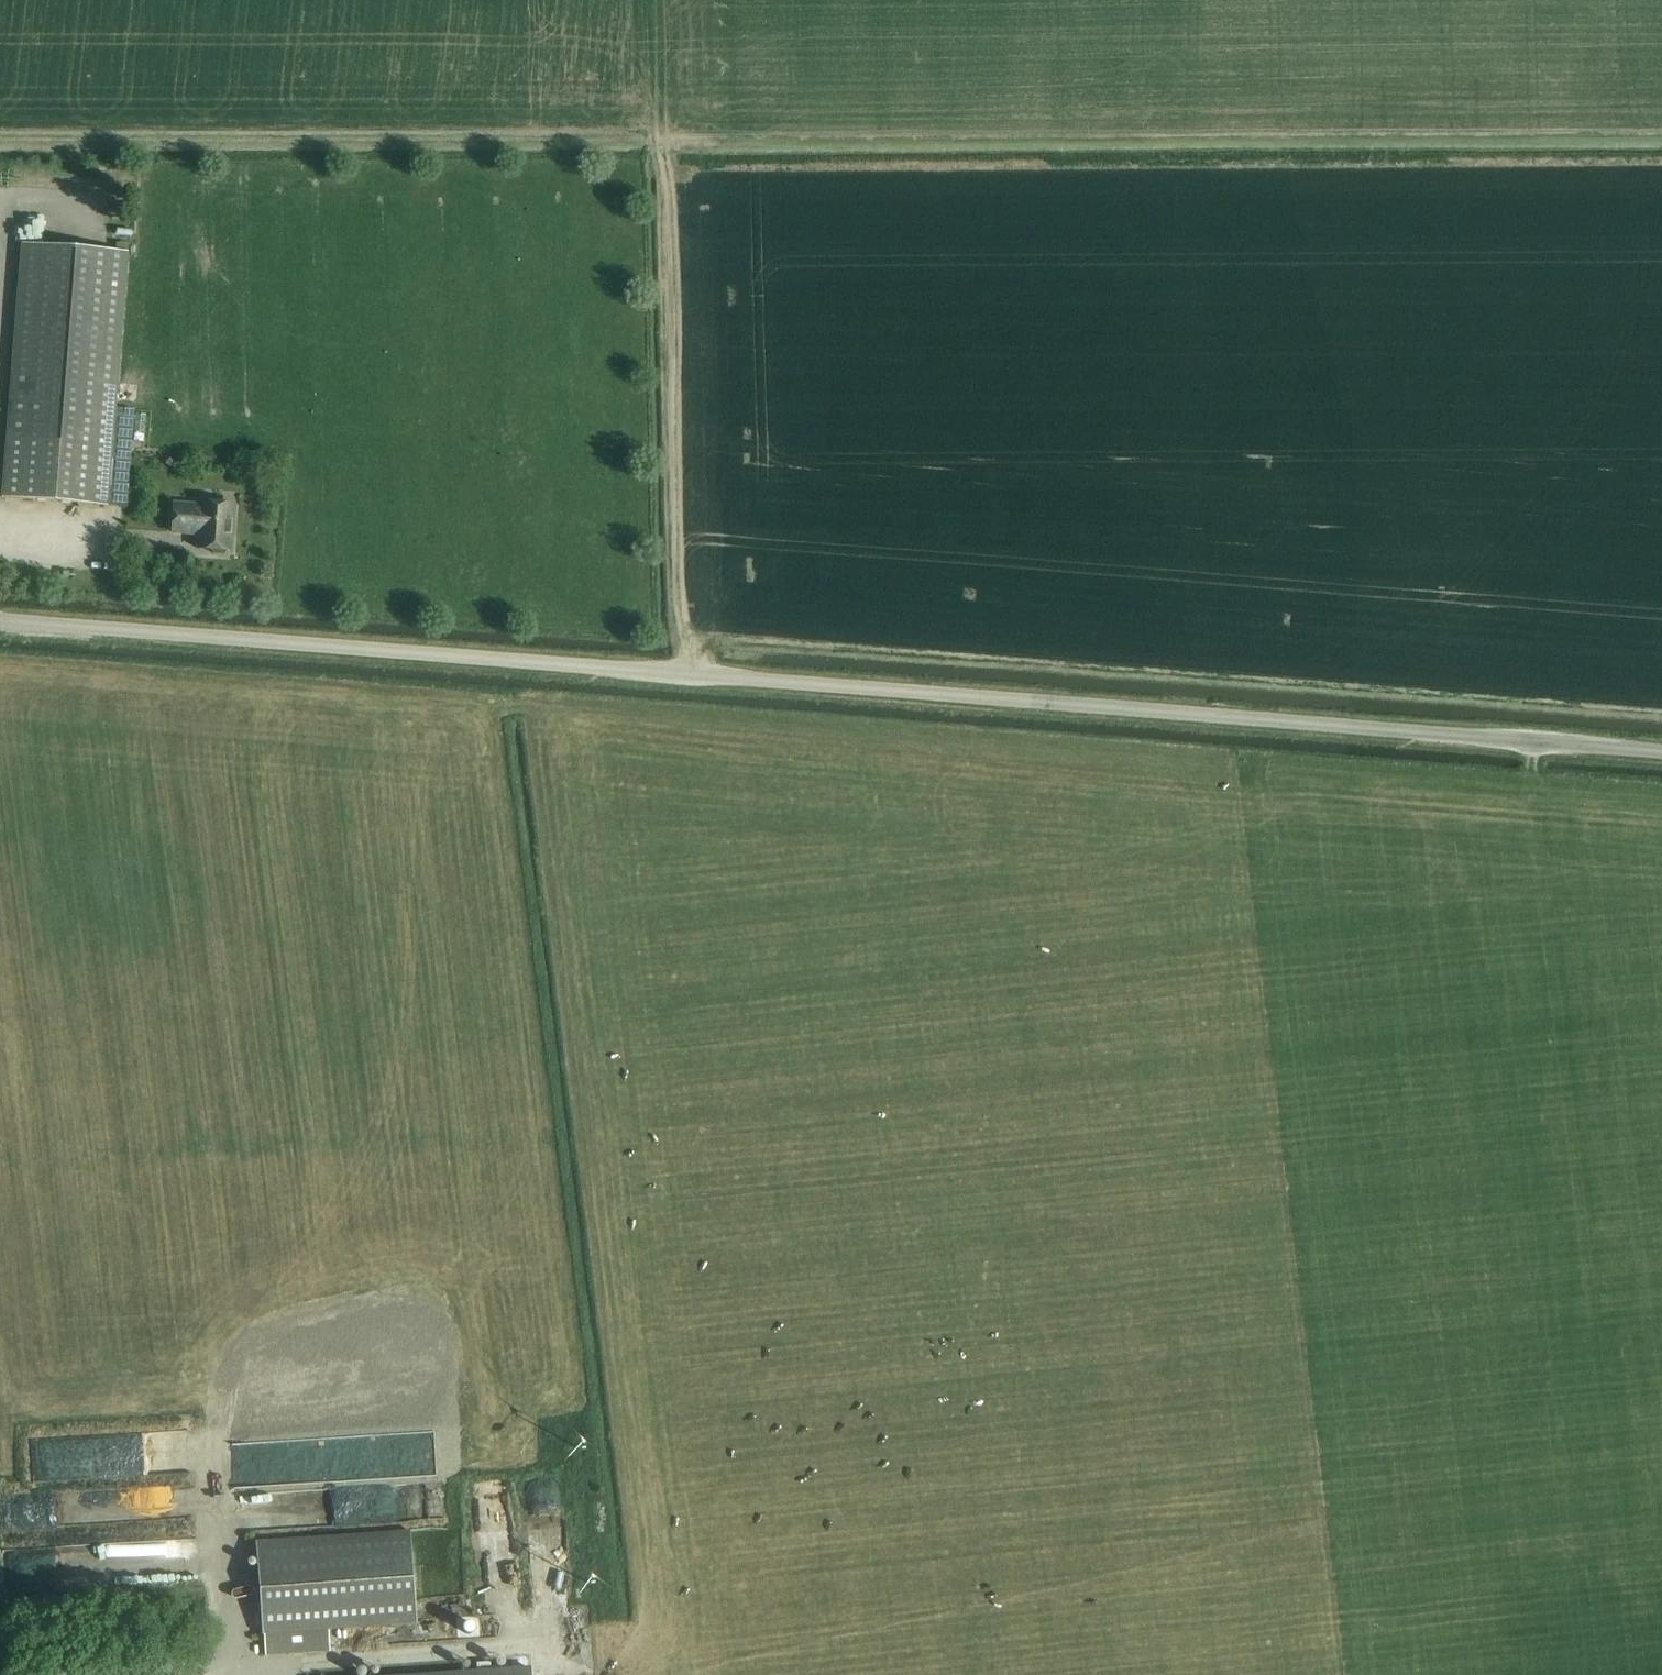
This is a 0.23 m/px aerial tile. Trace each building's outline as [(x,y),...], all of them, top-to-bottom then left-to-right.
[(107,504),(126,251),(21,243),(2,496),(107,504)] [(230,550),(233,504),(200,502),(200,505),(173,503),(171,532),(198,533),(197,548),(210,549),(213,553),(223,554),(226,550),(230,550)] [(90,545),(91,556),(112,555),(112,544),(90,545)] [(424,1493),(454,1495),(456,1473),(426,1470),(424,1493)] [(261,1635),(415,1624),(408,1529),(254,1540),(261,1635)] [(528,1665),(398,1674),(529,1674),(528,1665)]
